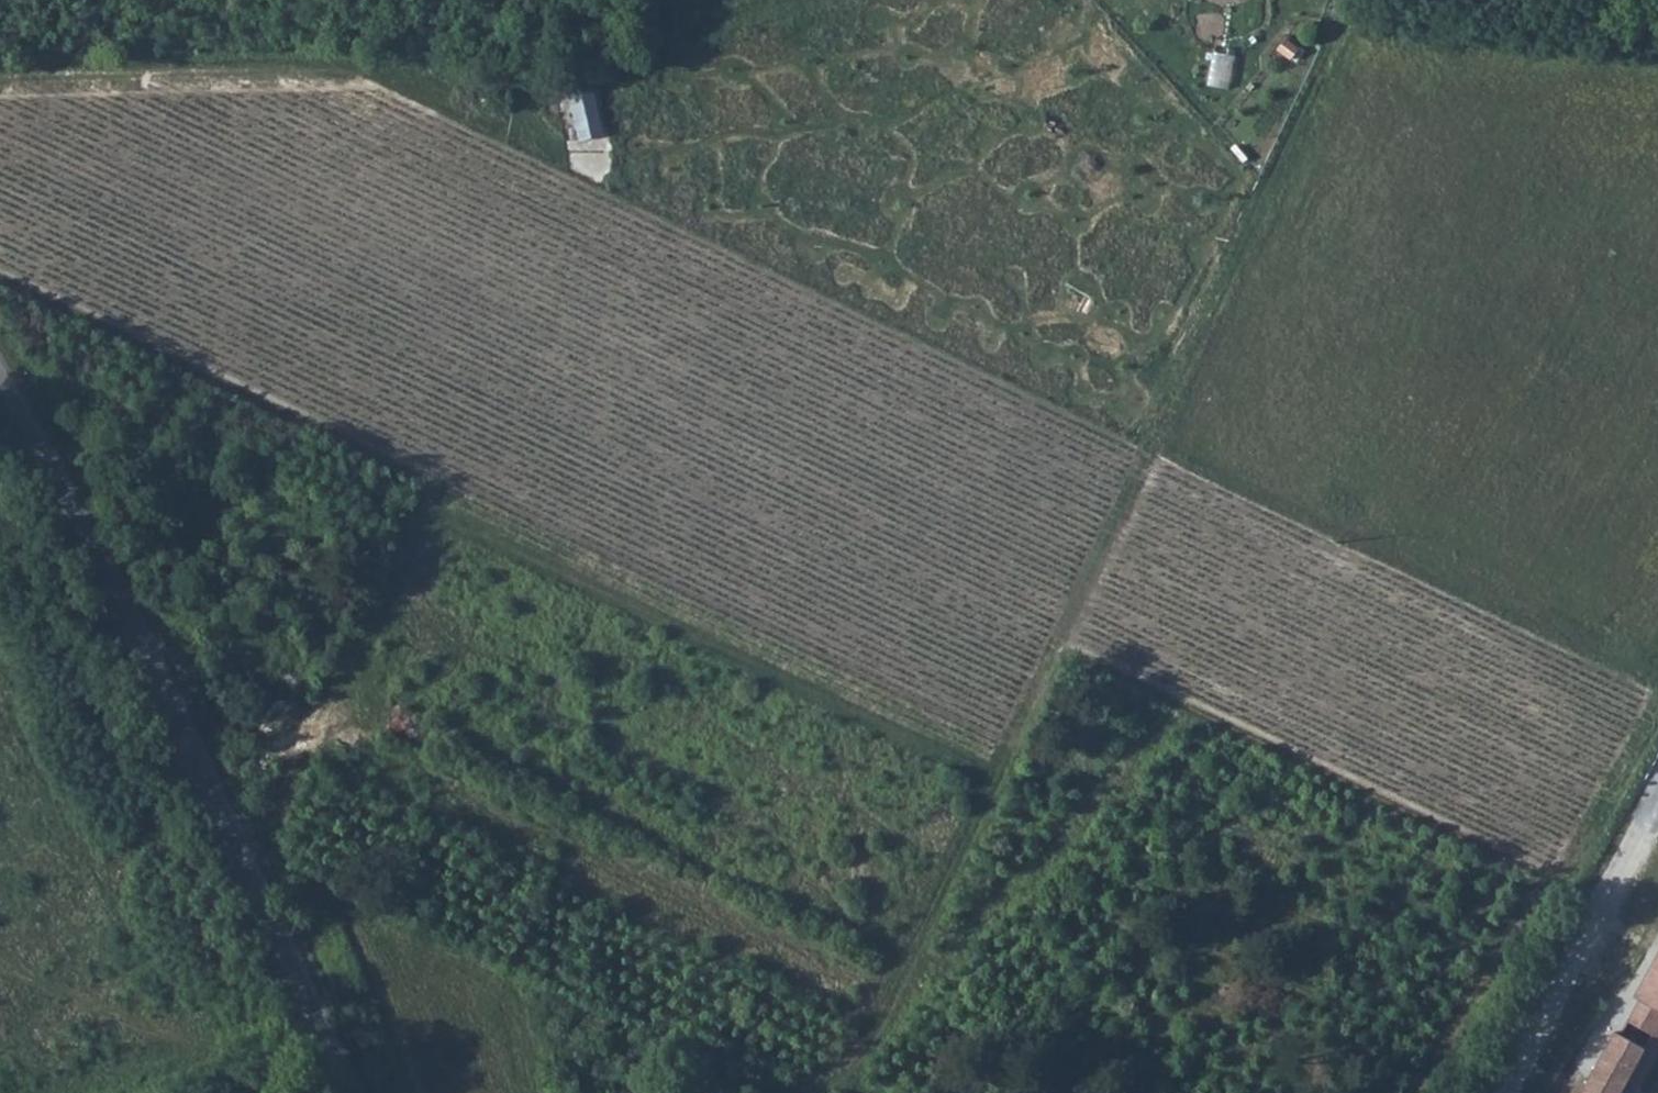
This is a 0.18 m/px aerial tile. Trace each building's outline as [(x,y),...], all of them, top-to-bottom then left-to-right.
[(597,86),(573,91),(582,138),(605,133),(597,86)] [(1655,934),(1645,952),(1646,956),(1638,970),(1640,972),(1619,1009),(1616,1008),(1570,1086),(1568,1092),(1607,1092),(1657,1002),(1657,936),(1655,934)]
